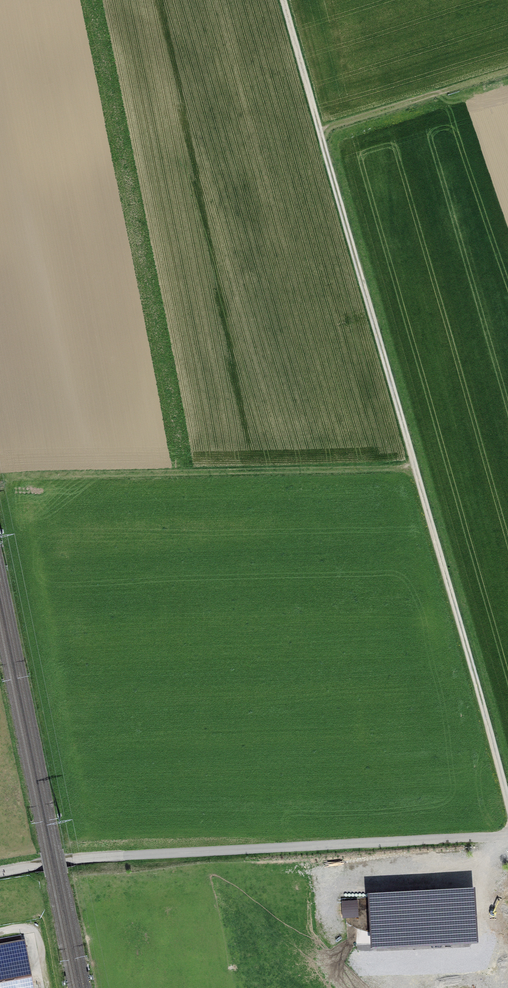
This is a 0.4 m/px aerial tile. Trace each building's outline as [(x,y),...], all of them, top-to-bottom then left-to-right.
[(369,892),(371,945),(442,942),(441,921),(447,921),(447,907),(443,907),(443,896),(437,897),(437,893),(442,893),(441,889),(369,892)] [(358,915),(357,899),(343,900),(344,915),(358,915)] [(491,911),(507,910),(507,900),(491,901),(491,911)]
